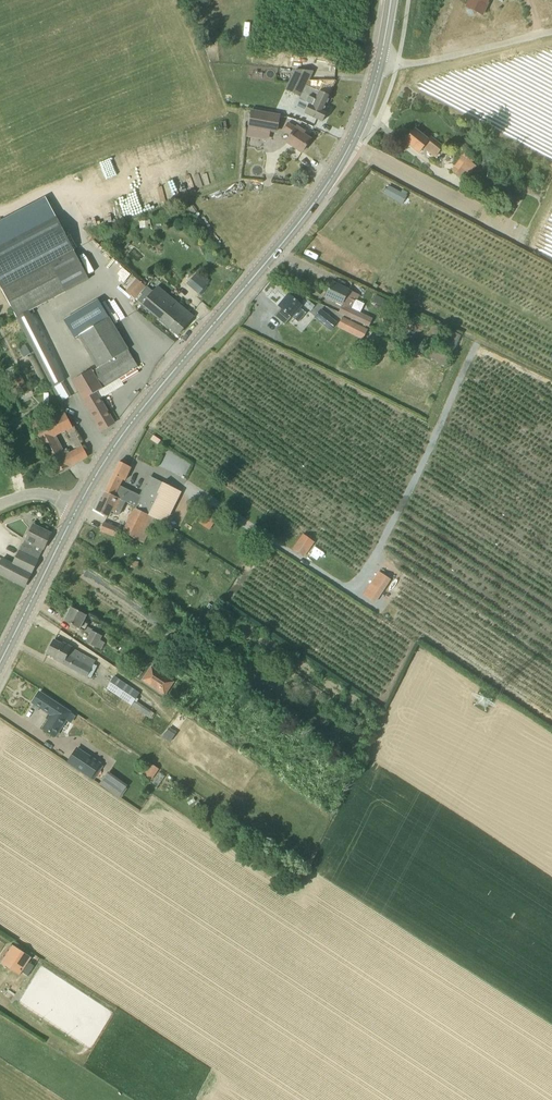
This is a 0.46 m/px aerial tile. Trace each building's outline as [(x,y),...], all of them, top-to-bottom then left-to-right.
[(481,15),(489,0),(471,0),(467,8),(481,15)] [(286,90),(300,97),(306,85),(312,72),(313,71),(296,70),(295,71),(286,90)] [(324,110),(330,97),(306,85),(300,97),(299,99),(310,104),(305,114),(323,122),(327,112),(324,110)] [(253,110),(250,128),(276,132),(279,115),(253,110)] [(296,129),(288,123),(284,130),(292,135),(287,142),(302,152),(311,139),(303,134),(305,132),(297,127),(296,129)] [(415,129),(406,142),(420,153),(424,147),(436,156),(443,147),(431,137),(429,140),(415,129)] [(479,165),(473,161),(475,159),(466,152),(453,169),(462,176),(463,174),(469,178),(479,165)] [(388,183),(383,192),(402,203),(407,194),(388,183)] [(34,230),(57,218),(46,197),(0,221),(0,248),(34,230)] [(143,221),(140,221),(140,228),(149,227),(148,224),(151,224),(150,221),(150,217),(147,217),(142,218),(143,221)] [(34,230),(0,248),(0,286),(1,288),(51,262),(34,230)] [(17,319),(20,326),(26,323),(22,316),(66,292),(51,262),(1,288),(17,318),(17,319)] [(213,274),(224,281),(227,276),(216,269),(213,274)] [(185,285),(199,293),(207,280),(194,272),(185,285)] [(126,292),(135,299),(145,287),(139,282),(133,277),(124,287),(127,290),(126,292)] [(135,299),(142,305),(178,335),(193,317),(157,287),(161,283),(155,278),(149,285),(142,279),(139,282),(145,287),(135,299)] [(359,295),(331,282),(325,297),(343,305),(339,313),(369,327),(373,319),(352,309),(359,295)] [(284,327),(292,317),(292,316),(299,322),(308,311),(289,295),(279,306),(281,308),(273,317),(284,327)] [(301,303),(311,311),(315,306),(306,297),(301,303)] [(114,424),(95,393),(138,367),(108,318),(97,301),(62,323),(72,339),(77,336),(97,369),(92,372),(90,370),(72,381),(102,431),(114,424)] [(320,310),(315,317),(331,331),(337,323),(320,310)] [(343,316),(338,326),(363,338),(368,329),(343,316)] [(455,350),(461,336),(447,329),(440,342),(455,350)] [(26,345),(19,349),(22,354),(28,350),(26,345)] [(11,382),(17,393),(27,387),(22,376),(11,382)] [(34,429),(55,470),(56,473),(88,457),(82,445),(69,451),(67,448),(61,451),(54,436),(73,427),(66,413),(45,424),(40,415),(30,421),(35,429),(34,429)] [(182,476),(189,463),(176,456),(173,462),(165,458),(161,465),(164,467),(166,464),(182,472),(180,475),(182,476)] [(105,492),(124,501),(136,507),(135,509),(148,515),(157,521),(161,523),(177,490),(153,478),(149,486),(147,485),(141,497),(119,487),(122,480),(125,481),(131,468),(119,462),(105,492)] [(19,469),(11,472),(13,478),(21,474),(19,469)] [(117,514),(124,501),(105,492),(96,510),(106,516),(109,510),(117,514)] [(210,507),(201,521),(211,528),(221,514),(210,507)] [(148,515),(135,509),(134,508),(123,533),(143,544),(149,534),(149,535),(157,521),(148,515)] [(104,523),(100,531),(118,538),(121,530),(104,523)] [(20,551),(13,564),(11,563),(11,562),(3,558),(0,564),(0,574),(25,586),(38,560),(51,535),(33,526),(23,545),(20,551)] [(312,542),(302,535),(292,550),(302,556),(312,542)] [(391,580),(379,572),(363,596),(374,604),(391,580)] [(102,635),(93,630),(87,627),(88,624),(83,621),(87,615),(71,607),(64,621),(80,629),(80,628),(91,634),(86,643),(96,648),(102,635)] [(55,659),(91,678),(97,666),(94,665),(96,660),(63,643),(62,645),(54,641),(48,653),(56,658),(55,659)] [(152,668),(149,673),(144,680),(165,694),(173,682),(152,668)] [(140,677),(144,672),(139,669),(135,674),(140,677)] [(132,706),(140,694),(115,677),(107,689),(132,706)] [(43,728),(56,736),(66,720),(70,723),(75,716),(40,692),(33,703),(50,714),(47,718),(49,720),(43,728)] [(166,729),(161,735),(169,741),(174,734),(166,729)] [(100,764),(77,749),(68,763),(91,778),(100,764)] [(152,780),(159,770),(149,763),(142,773),(152,780)] [(119,798),(120,797),(126,788),(127,786),(108,772),(100,784),(119,798)] [(240,830),(242,826),(232,820),(230,823),(240,830)] [(30,958),(12,947),(1,965),(19,976),(30,958)]
